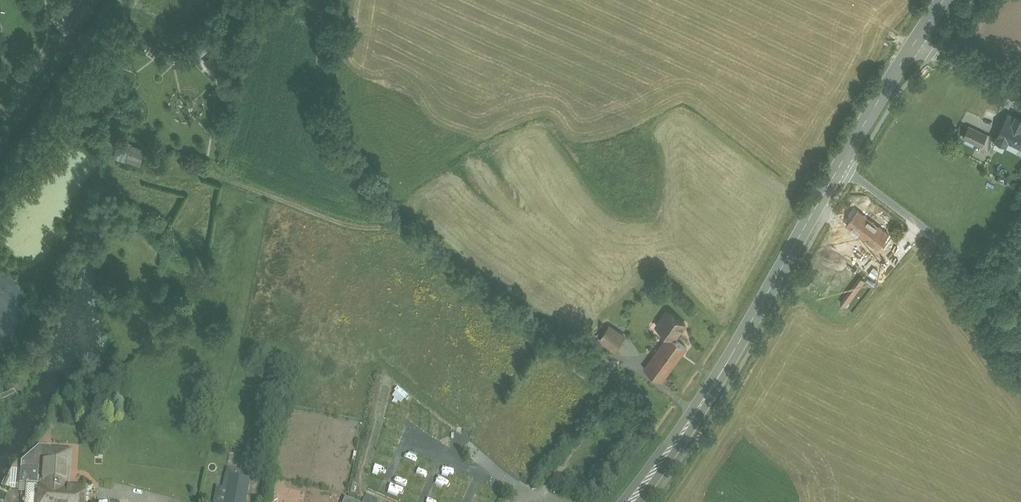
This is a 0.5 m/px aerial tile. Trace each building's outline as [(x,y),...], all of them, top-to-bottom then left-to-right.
[(1010,111),(998,136),(1006,140),(1008,135),(1020,141),(1020,117),(1010,111)] [(987,132),(969,124),(964,135),(981,143),(987,132)] [(122,139),(115,136),(113,143),(120,145),(122,139)] [(144,148),(132,144),(127,158),(139,162),(144,148)] [(114,190),(106,184),(102,189),(110,195),(114,190)] [(865,214),(853,205),(843,219),(854,228),(865,214)] [(873,220),(865,214),(854,228),(863,234),(873,220)] [(158,221),(150,215),(144,223),(152,229),(158,221)] [(873,220),(863,234),(870,240),(881,226),(873,220)] [(852,233),(841,225),(833,237),(838,241),(842,235),(848,239),(852,233)] [(893,235),(881,226),(870,240),(883,249),(893,235)] [(867,243),(863,249),(859,255),(871,265),(876,259),(873,257),(877,252),(867,243)] [(850,255),(835,274),(838,276),(853,257),(850,255)] [(861,274),(842,300),(847,303),(866,277),(861,274)] [(686,322),(668,309),(658,324),(670,332),(676,337),(686,322)] [(626,334),(611,324),(601,338),(616,348),(626,334)] [(670,332),(645,366),(663,379),(664,378),(687,346),(688,345),(676,337),(670,332)] [(40,448),(23,463),(22,469),(21,481),(26,482),(26,486),(27,486),(25,501),(84,501),(85,491),(66,489),(67,475),(66,475),(66,471),(64,471),(65,457),(61,457),(61,455),(57,454),(57,456),(49,456),(50,448),(40,448)] [(241,472),(227,469),(226,476),(229,476),(240,478),(241,472)] [(226,476),(221,501),(246,501),(250,480),(240,478),(229,476),(226,476)]
